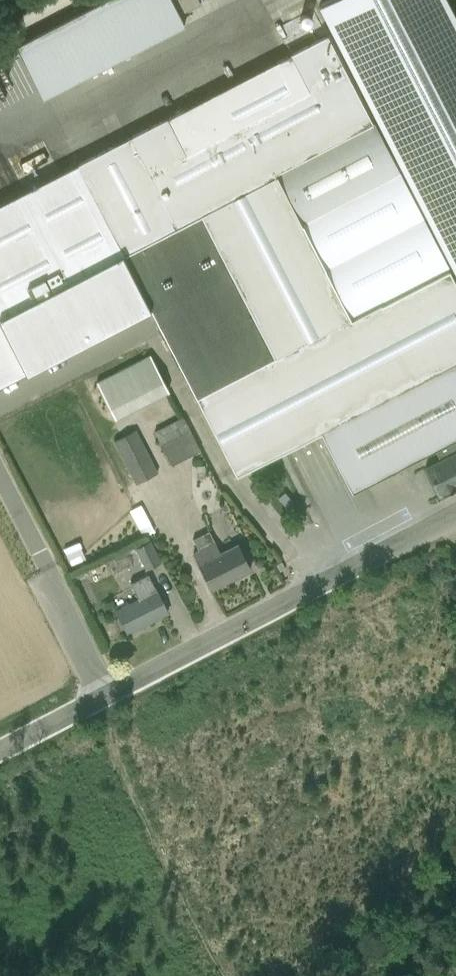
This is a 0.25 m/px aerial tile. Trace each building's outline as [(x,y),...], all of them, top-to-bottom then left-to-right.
[(184,28),(172,0),(103,0),(16,40),(41,94),(184,28)] [(309,89),(185,153),(183,150),(219,130),(210,112),(174,132),(167,118),(77,164),(124,254),(123,255),(196,397),(236,475),(320,432),(352,493),(434,449),(455,438),(455,23),(444,0),(336,0),(373,73),(356,82),(411,189),(407,191),(399,175),(372,122),(327,35),(290,54),(309,89)] [(151,354),(96,379),(113,417),(168,392),(151,354)] [(183,416),(154,431),(172,465),(201,450),(183,416)] [(136,430),(113,441),(135,485),(158,473),(136,430)] [(434,449),(440,459),(426,466),(440,494),(441,494),(455,487),(455,438),(434,449)] [(143,504),(131,508),(141,534),(153,529),(143,504)] [(192,552),(212,589),(250,570),(237,544),(220,553),(209,531),(193,539),(199,550),(192,552)] [(146,570),(161,562),(150,541),(136,548),(146,570)] [(127,633),(168,613),(148,574),(131,583),(138,598),(115,610),(127,633)]
